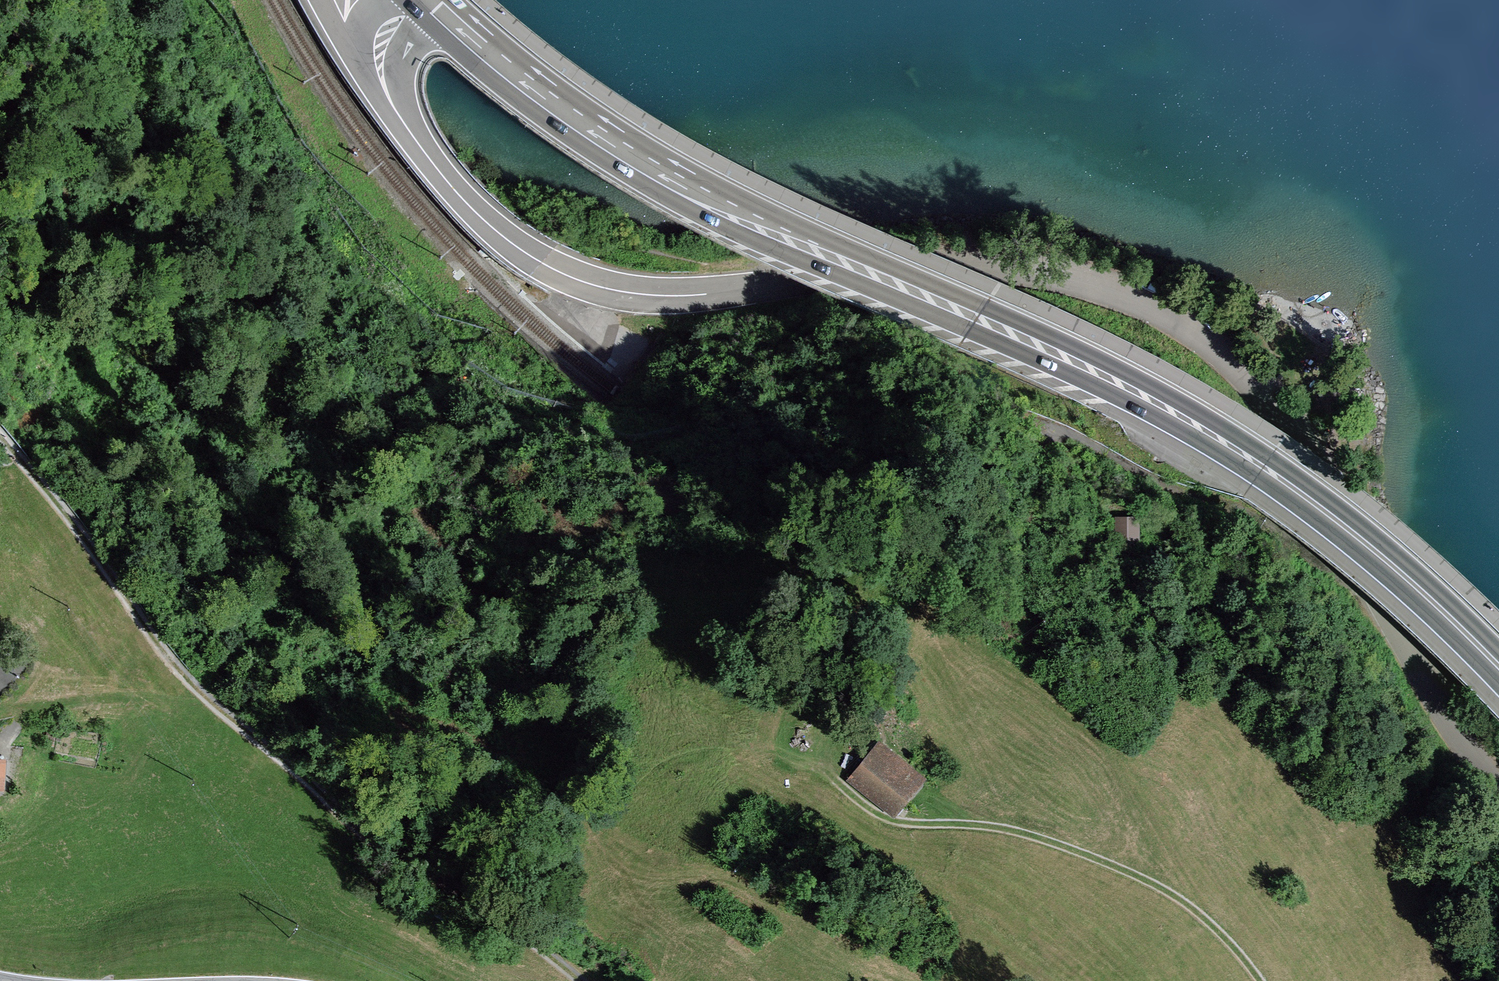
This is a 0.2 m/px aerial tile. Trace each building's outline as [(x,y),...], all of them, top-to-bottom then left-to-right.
[(1122,522),(1123,534),(1132,534),(1132,522),(1122,522)] [(853,778),(891,810),(913,781),(875,751),(853,778)]
